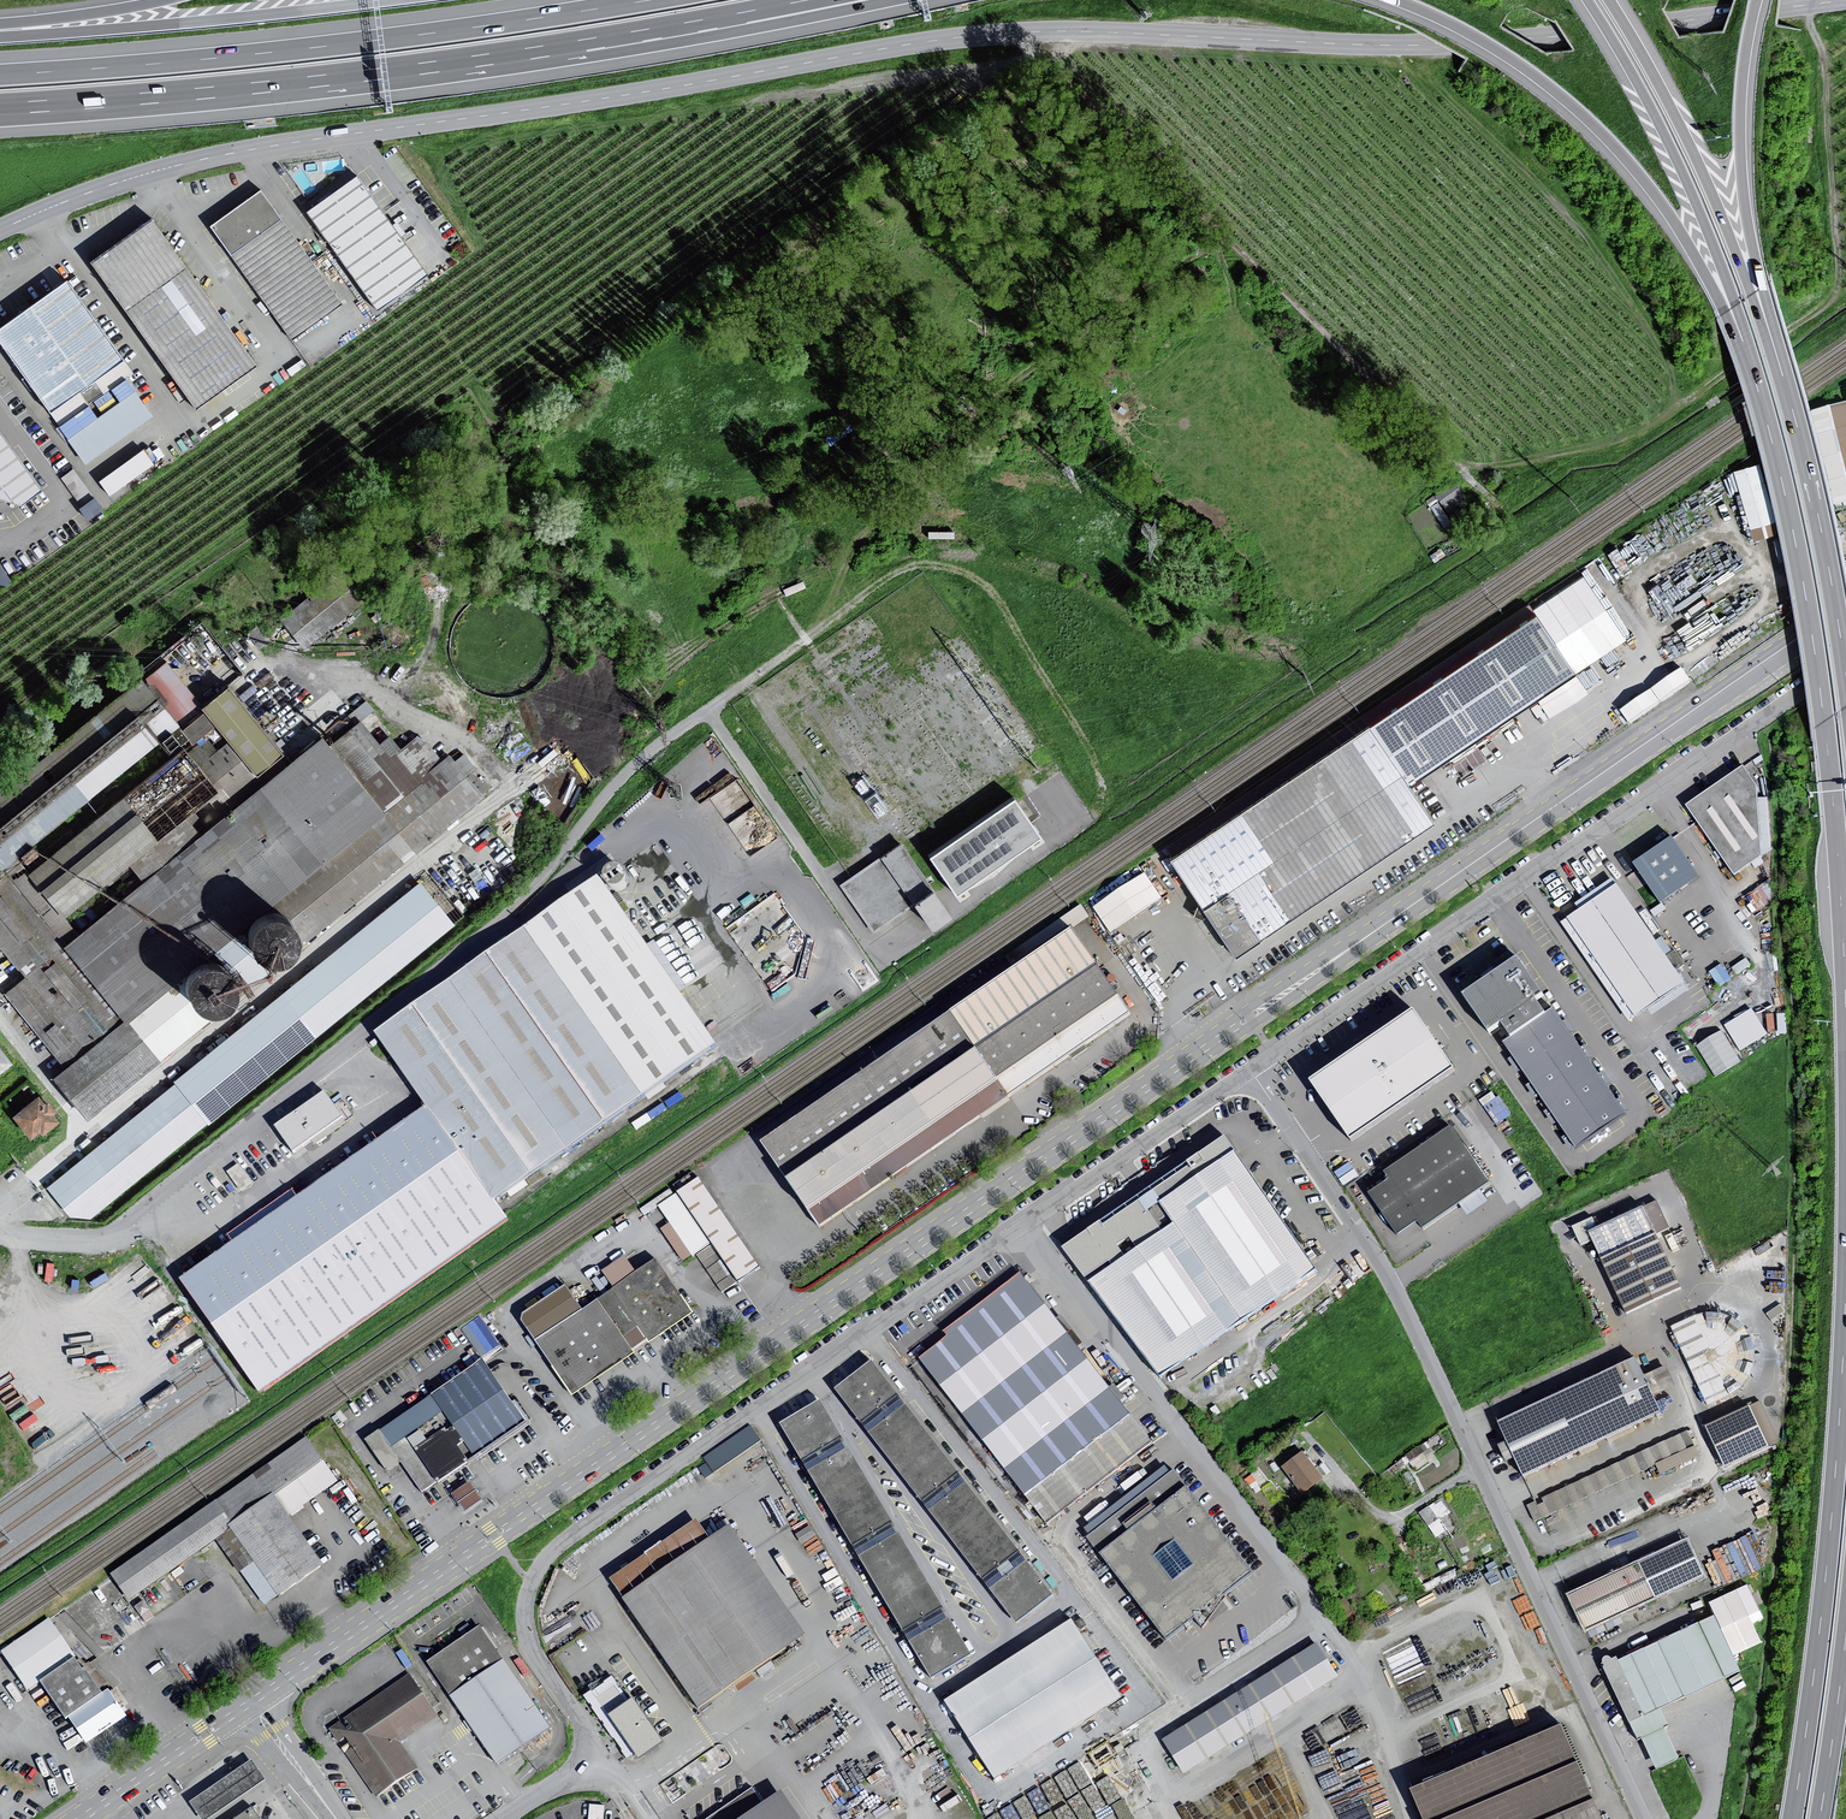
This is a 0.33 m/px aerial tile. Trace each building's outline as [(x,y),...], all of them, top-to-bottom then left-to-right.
[(360,169),(305,209),(373,303),(428,264),(360,169)] [(253,186),(204,222),(292,342),(341,306),(253,186)] [(150,218),(87,260),(191,414),(254,372),(150,218)] [(0,333),(0,341),(60,426),(130,373),(70,286),(0,333)] [(1833,503),(1845,501),(1845,400),(1815,405),(1833,503)] [(11,508),(40,488),(0,432),(0,503),(11,508)] [(111,493),(154,460),(142,444),(98,477),(111,493)] [(1735,464),(1751,536),(1778,530),(1761,458),(1735,464)] [(62,473),(76,496),(88,489),(75,466),(62,473)] [(1440,495),(1453,517),(1471,506),(1458,484),(1440,495)] [(89,517),(103,507),(93,493),(79,503),(89,517)] [(14,580),(0,562),(0,591),(14,580)] [(342,565),(279,615),(304,645),(366,596),(342,565)] [(1532,615),(1166,860),(1232,958),(1431,825),(1405,786),(1442,761),(1452,776),(1465,767),(1473,780),(1525,745),(1506,717),(1571,673),(1532,615)] [(0,795),(0,933),(37,978),(15,996),(75,1068),(57,1082),(71,1099),(87,1119),(481,796),(450,758),(442,765),(417,734),(400,747),(390,735),(379,744),(361,722),(328,749),(322,741),(289,768),(226,692),(205,709),(165,660),(0,795)] [(1620,706),(1630,721),(1694,679),(1683,664),(1620,706)] [(1743,769),(1685,809),(1734,878),(1771,852),(1769,801),(1757,801),(1756,789),(1743,769)] [(738,776),(711,793),(749,851),(758,845),(754,839),(749,842),(740,829),(759,817),(758,817),(763,814),(738,776)] [(1009,792),(926,849),(954,891),(1038,833),(1009,792)] [(1670,835),(1633,861),(1661,901),(1698,875),(1670,835)] [(945,906),(899,841),(850,875),(837,884),(873,935),(912,908),(929,933),(953,917),(945,906)] [(606,872),(626,872),(626,860),(606,861),(606,872)] [(1145,876),(1093,910),(1111,937),(1162,902),(1145,876)] [(596,880),(373,1038),(425,1110),(492,1204),(715,1046),(596,880)] [(1616,882),(1567,916),(1635,1015),(1684,982),(1616,882)] [(56,1183),(48,1189),(72,1220),(90,1221),(456,927),(421,884),(56,1183)] [(1071,933),(758,1148),(816,1232),(980,1120),(983,1124),(1011,1105),(1008,1101),(1129,1017),(1071,933)] [(1517,956),(1463,991),(1488,1028),(1499,1020),(1511,1038),(1504,1042),(1575,1148),(1626,1113),(1553,1004),(1544,1010),(1535,996),(1541,992),(1517,956)] [(1411,1007),(1309,1076),(1349,1136),(1452,1066),(1411,1007)] [(14,1066),(0,1049),(0,1077),(14,1066)] [(323,1090),(274,1124),(292,1151),(342,1116),(323,1090)] [(38,1096),(12,1117),(32,1141),(41,1133),(44,1137),(60,1124),(54,1116),(58,1113),(48,1102),(45,1104),(38,1096)] [(425,1110),(184,1281),(262,1391),(503,1220),(492,1204),(425,1110)] [(1387,1179),(1369,1191),(1396,1233),(1417,1220),(1420,1226),(1488,1181),(1451,1124),(1381,1169),(1387,1179)] [(1222,1141),(1063,1251),(1155,1383),(1313,1273),(1222,1141)] [(701,1182),(658,1210),(669,1226),(660,1232),(683,1268),(697,1259),(722,1297),(759,1272),(701,1182)] [(1656,1204),(1592,1231),(1597,1244),(1625,1309),(1677,1287),(1653,1231),(1666,1226),(1656,1204)] [(581,1314),(564,1289),(521,1318),(520,1325),(571,1399),(693,1318),(656,1263),(635,1276),(624,1260),(602,1275),(613,1292),(581,1314)] [(1057,1322),(1021,1276),(944,1336),(948,1340),(920,1362),(1047,1527),(1152,1446),(1121,1405),(1126,1402),(1115,1387),(1111,1391),(1080,1351),(1084,1347),(1062,1318),(1057,1322)] [(1704,1315),(1672,1330),(1708,1410),(1731,1399),(1742,1389),(1749,1379),(1754,1366),(1755,1352),(1750,1339),(1744,1328),(1732,1319),(1719,1316),(1704,1315)] [(1635,1361),(1495,1422),(1520,1480),(1661,1419),(1652,1397),(1674,1387),(1666,1368),(1642,1378),(1635,1361)] [(436,1417),(389,1449),(398,1465),(421,1497),(525,1427),(481,1363),(425,1401),(436,1417)] [(869,1363),(836,1388),(849,1404),(1016,1619),(1049,1594),(869,1363)] [(819,1403),(783,1424),(931,1674),(967,1652),(829,1418),(819,1403)] [(1764,1405),(1707,1429),(1724,1469),(1781,1444),(1764,1405)] [(1686,1431),(1527,1506),(1535,1524),(1654,1468),(1659,1478),(1699,1459),(1686,1431)] [(398,1465),(389,1449),(378,1433),(364,1443),(384,1474),(398,1465)] [(306,1442),(109,1578),(128,1604),(215,1544),(261,1610),(322,1568),(288,1519),(336,1486),(306,1442)] [(1306,1452),(1281,1470),(1301,1498),(1323,1482),(1315,1471),(1318,1469),(1306,1452)] [(1170,1474),(1165,1468),(1084,1528),(1090,1535),(1086,1538),(1163,1642),(1192,1621),(1200,1631),(1223,1601),(1220,1597),(1249,1575),(1173,1472),(1170,1474)] [(470,1485),(450,1498),(462,1515),(481,1502),(470,1485)] [(617,1603),(694,1714),(804,1639),(728,1529),(708,1542),(695,1522),(608,1581),(621,1600),(617,1603)] [(1686,1542),(1567,1598),(1584,1633),(1702,1578),(1686,1542)] [(1738,1673),(1712,1618),(1617,1664),(1615,1660),(1610,1662),(1607,1659),(1602,1662),(1601,1666),(1603,1670),(1601,1671),(1636,1743),(1641,1741),(1656,1771),(1677,1761),(1662,1731),(1667,1728),(1659,1711),(1738,1673)] [(0,1653),(0,1654),(26,1693),(39,1685),(72,1663),(75,1661),(49,1621),(0,1653)] [(941,1704),(991,1781),(1120,1698),(1070,1621),(941,1704)] [(549,1731),(480,1629),(426,1665),(455,1707),(495,1767),(549,1731)] [(1317,1644),(1161,1741),(1183,1776),(1338,1679),(1317,1644)] [(68,1720),(101,1698),(83,1672),(80,1674),(72,1663),(39,1685),(65,1723),(68,1720)] [(411,1676),(328,1731),(346,1759),(374,1801),(418,1772),(400,1744),(439,1718),(411,1676)] [(591,1692),(583,1698),(620,1751),(618,1753),(625,1763),(654,1743),(647,1733),(650,1731),(645,1724),(643,1724),(611,1679),(603,1684),(604,1686),(592,1694),(591,1692)] [(107,1694),(101,1698),(68,1720),(85,1745),(124,1719),(107,1694)] [(1561,1723),(1409,1788),(1423,1818),(1602,1818),(1561,1723)] [(187,1805),(196,1818),(211,1818),(264,1784),(250,1764),(187,1805)] [(709,1818),(798,1818),(780,1793),(763,1805),(752,1790),(709,1818)] [(239,1818),(257,1818),(251,1811),(239,1818)]
